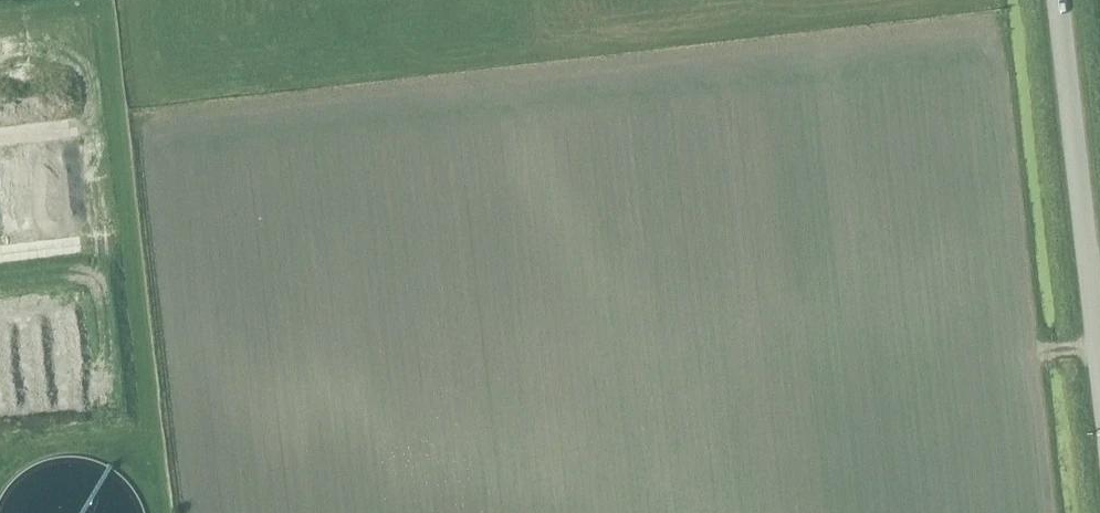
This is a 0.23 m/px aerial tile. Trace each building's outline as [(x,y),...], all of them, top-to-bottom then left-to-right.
[(72,165),(0,168),(0,202),(2,202),(1,192),(24,192),(24,191),(70,189),(69,173),(83,173),(82,147),(71,147),(72,165)]
